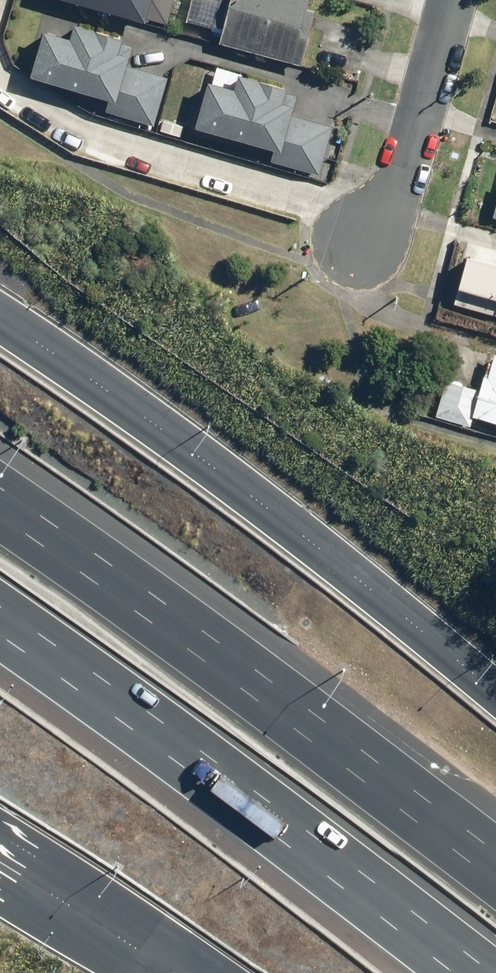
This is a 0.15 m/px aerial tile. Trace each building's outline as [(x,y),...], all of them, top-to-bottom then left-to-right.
[(167,23),(173,0),(83,0),(167,23)] [(220,43),(302,63),(315,9),(308,8),(310,0),(231,0),(220,43)] [(39,27),(25,76),(106,100),(103,110),(152,125),(167,75),(123,62),(129,42),(71,25),(68,36),(39,27)] [(207,80),(192,130),(274,153),(270,164),(320,178),(335,128),(291,116),(297,95),(239,78),(236,89),(207,80)] [(456,304),(495,315),(495,267),(468,260),(456,304)] [(444,379),(434,417),(470,426),(473,415),(495,421),(495,352),(491,351),(481,389),(444,379)]
